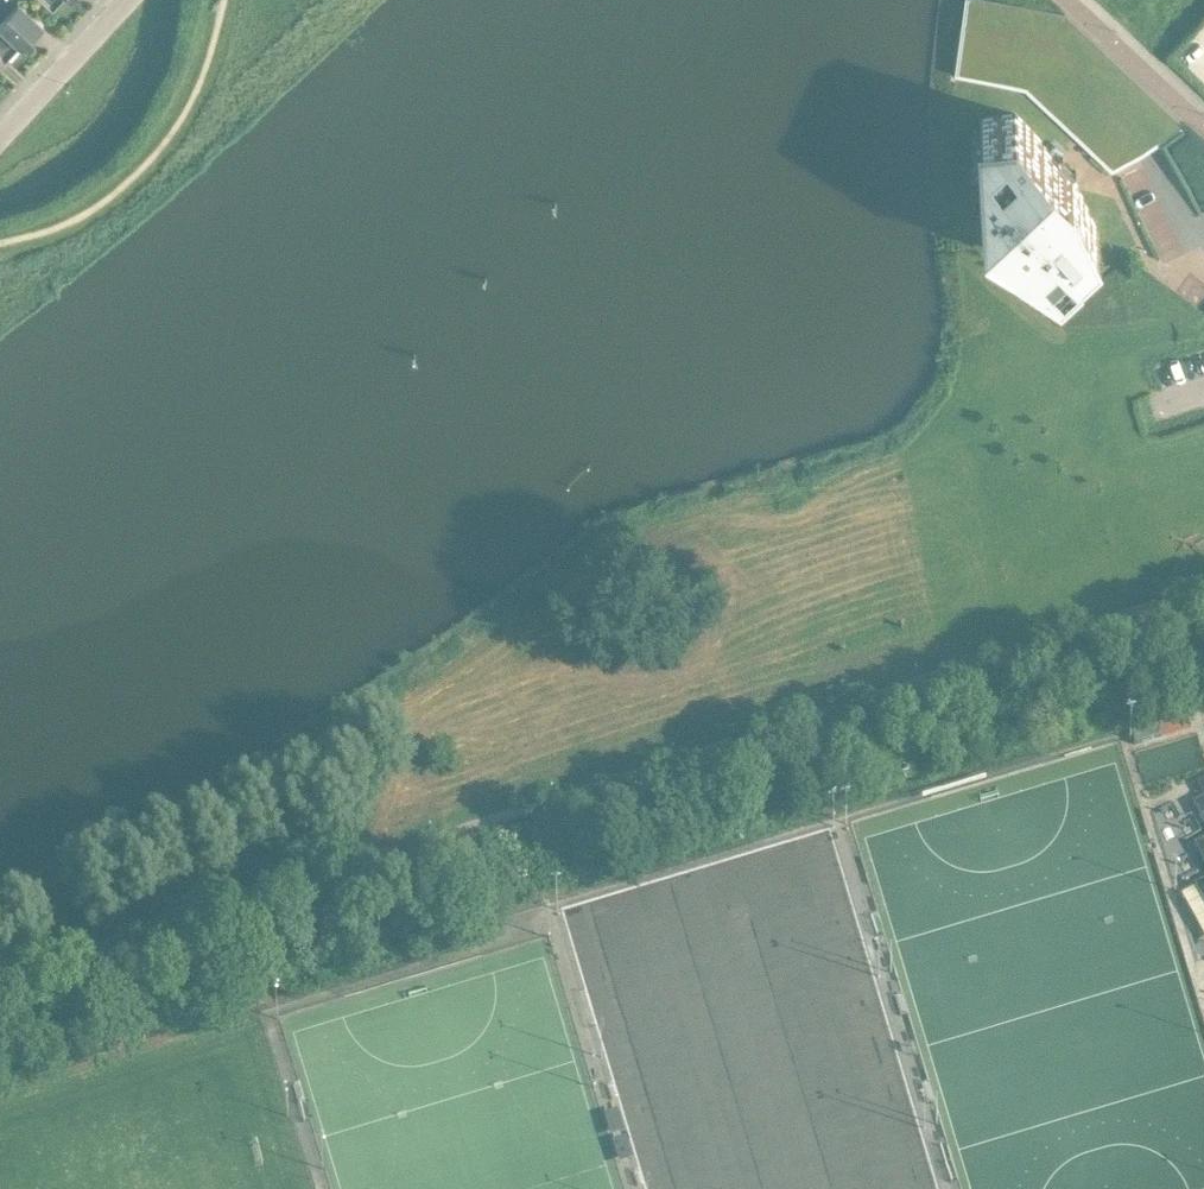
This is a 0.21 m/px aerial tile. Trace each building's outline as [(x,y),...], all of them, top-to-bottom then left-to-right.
[(18,0),(0,0),(0,57),(4,61),(29,34),(31,36),(43,23),(18,0)] [(52,9),(60,0),(42,0),(52,9)] [(1115,168),(1157,144),(1160,142),(1183,129),(1185,127),(1064,14),(994,0),(966,0),(956,75),(1025,89),(1112,171),(1115,168)] [(979,121),(985,214),(1059,271),(1097,235),(1071,176),(1014,115),(979,121)] [(1192,801),(1203,823),(1203,795),(1192,801)] [(1194,843),(1203,861),(1203,837),(1194,843)] [(1203,901),(1203,880),(1195,885),(1203,901)]
